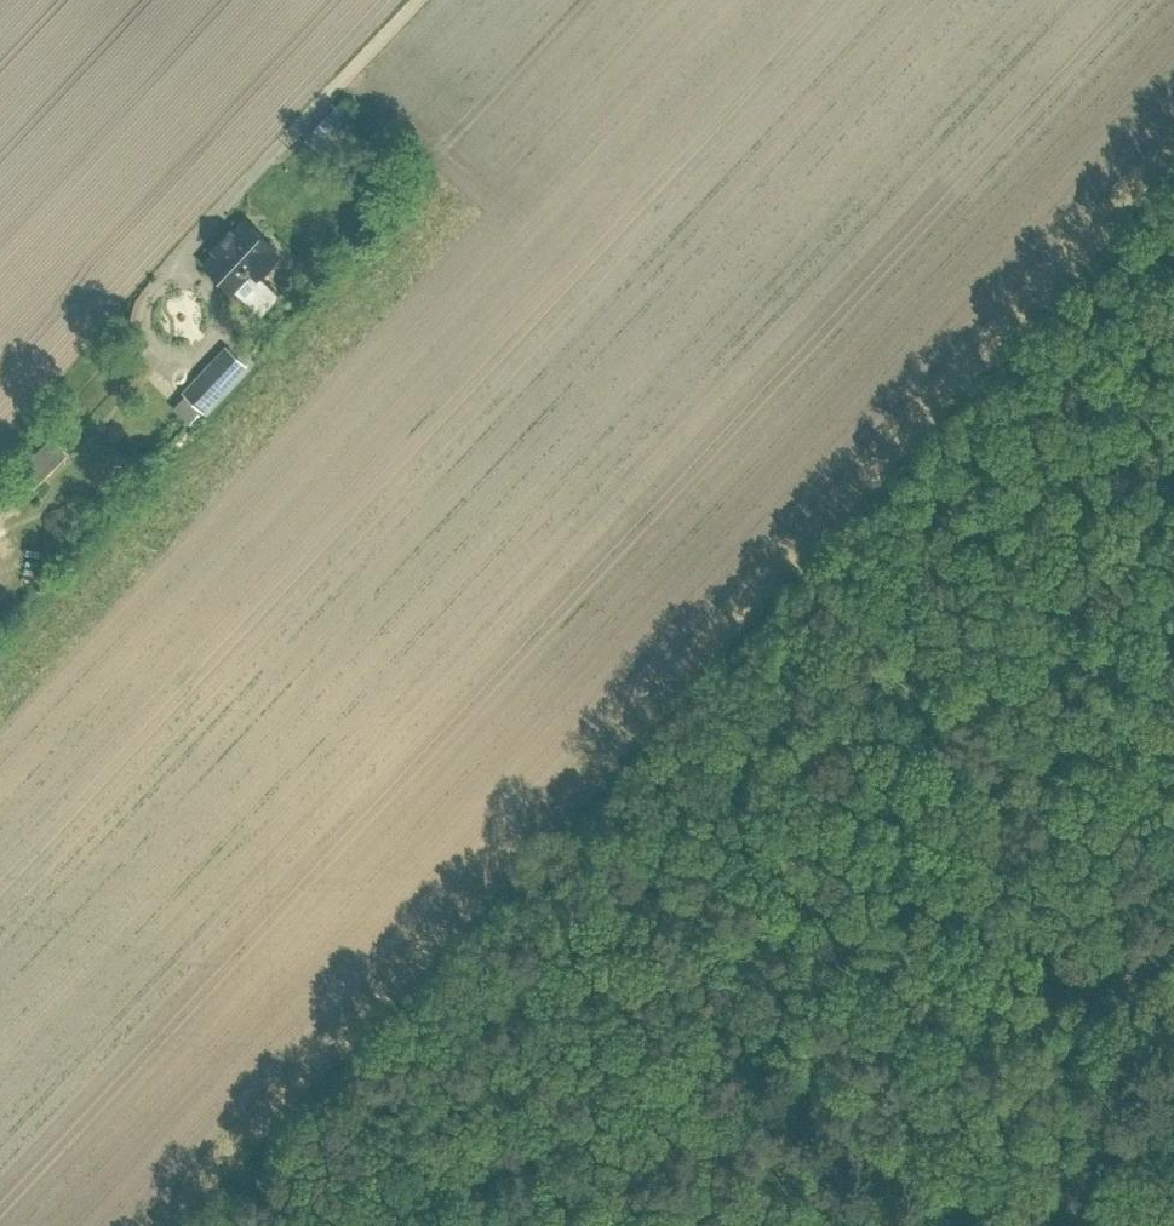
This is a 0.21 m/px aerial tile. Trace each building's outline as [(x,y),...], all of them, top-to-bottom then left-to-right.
[(259,275),(277,256),(268,248),(271,244),(246,221),(233,236),(227,231),(213,245),(219,251),(205,265),(230,289),(231,288),(261,315),(280,294),(259,275)] [(203,410),(246,364),(228,348),(185,394),(203,410)] [(49,431),(13,465),(30,482),(66,447),(49,431)]
